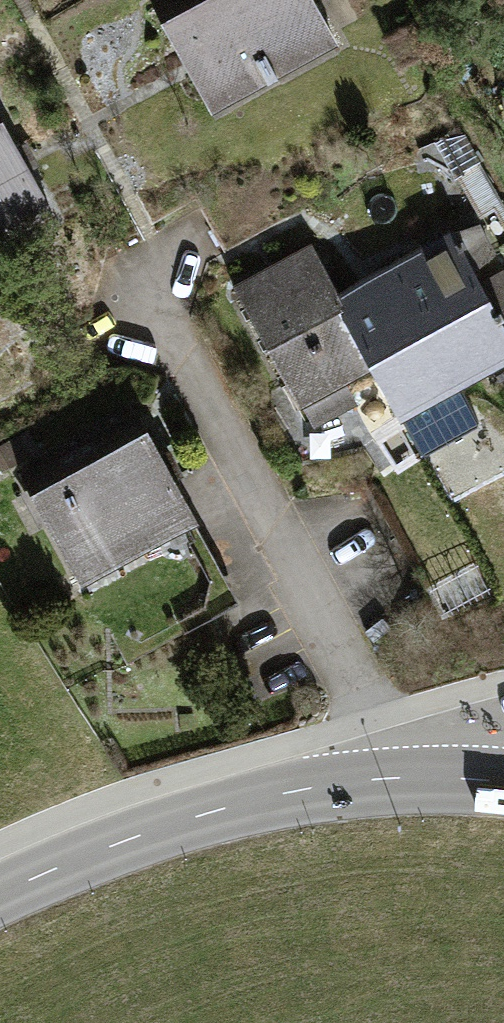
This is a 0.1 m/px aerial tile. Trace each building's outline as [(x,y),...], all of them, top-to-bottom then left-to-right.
[(152,5),(210,111),(336,43),(312,0),(161,0),(152,5)] [(50,213),(0,124),(0,241),(50,213)] [(398,275),(457,382),(503,355),(503,331),(499,321),(503,318),(503,272),(503,270),(479,284),(471,271),(493,255),(477,226),(449,231),(423,246),(430,260),(398,275)] [(283,273),(239,298),(299,409),(375,367),(345,305),(313,245),(278,262),(283,273)] [(398,275),(345,305),(375,367),(399,413),(457,382),(398,275)] [(135,415),(24,475),(82,581),(193,521),(135,415)]
